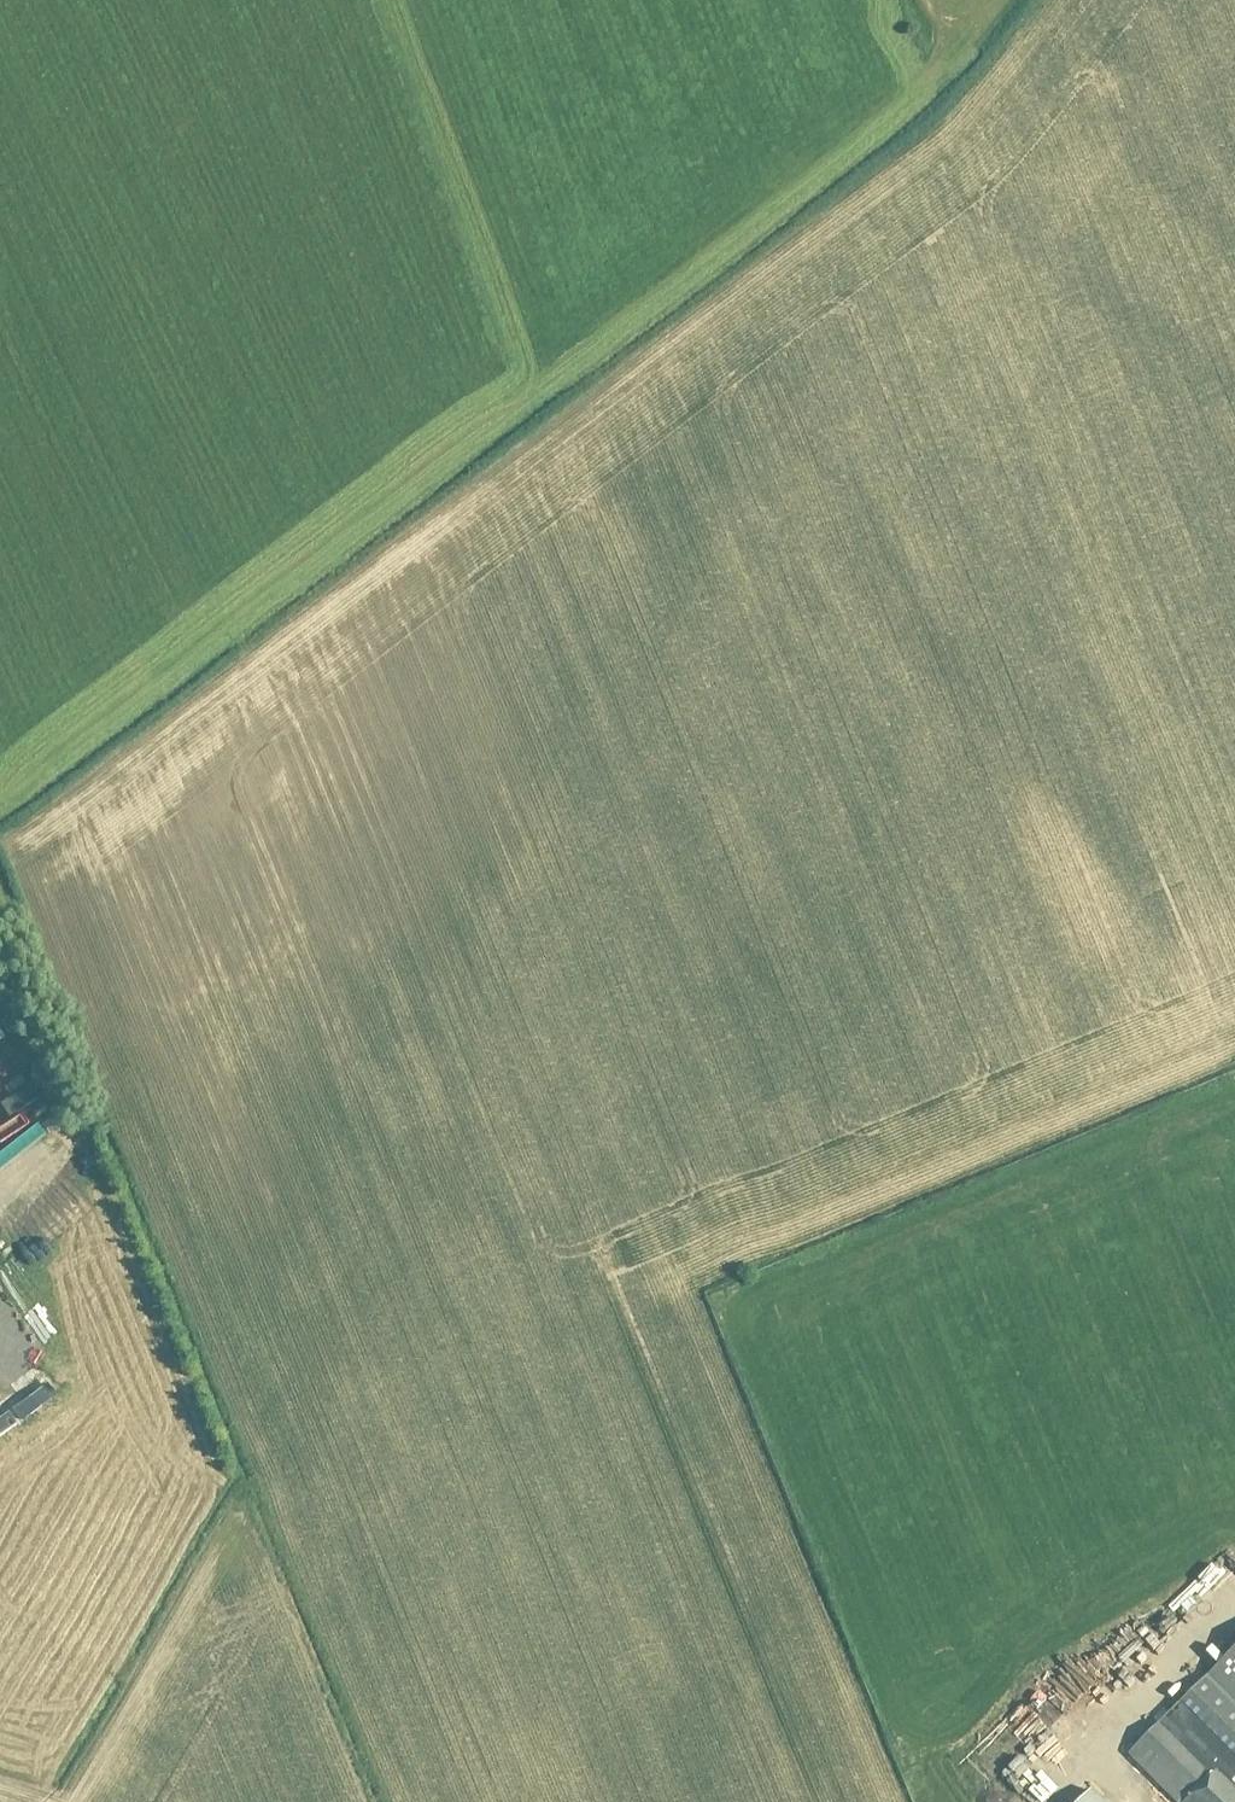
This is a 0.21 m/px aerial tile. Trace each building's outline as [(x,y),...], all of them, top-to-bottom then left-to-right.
[(18,1309),(30,1305),(24,1288),(12,1292),(18,1309)] [(1206,1675),(1127,1754),(1175,1801),(1234,1801),(1234,1646),(1206,1675)] [(1090,1789),(1077,1801),(1103,1801),(1090,1789)]
